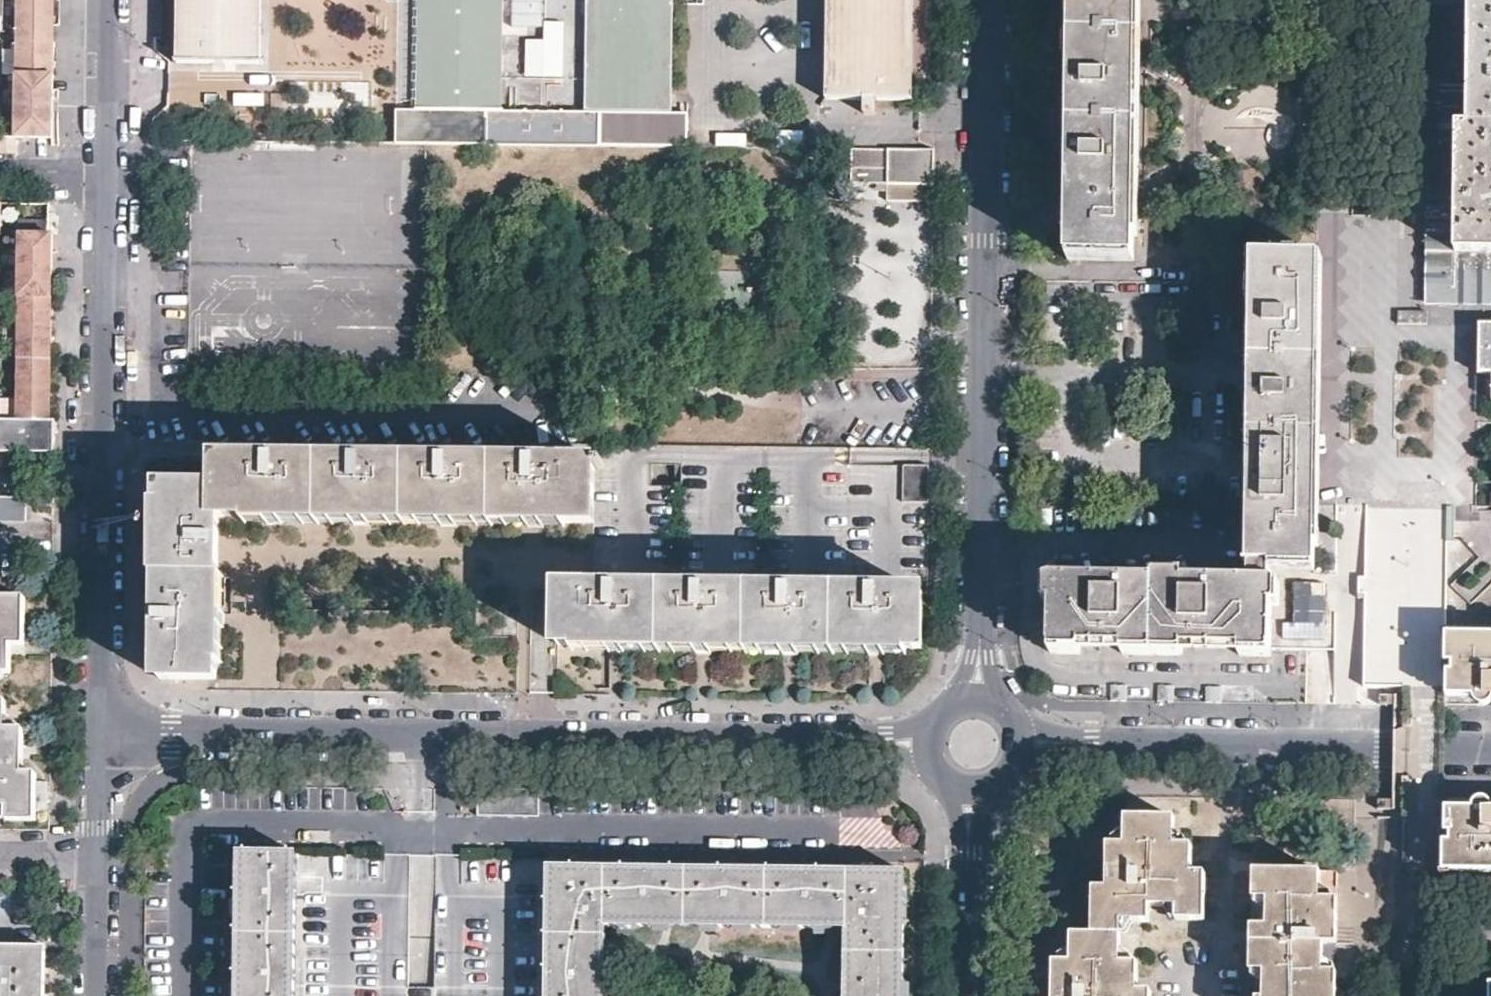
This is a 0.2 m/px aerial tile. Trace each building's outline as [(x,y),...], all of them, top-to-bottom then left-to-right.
[(16,138),(28,138),(53,139),(55,0),(18,0),(16,138)] [(265,0),(176,0),(176,65),(264,65),(265,0)] [(544,147),(545,111),(505,111),(506,0),(419,0),(417,109),(398,108),(397,144),(544,147)] [(679,0),(587,0),(586,112),(545,111),(544,147),(698,147),(698,109),(679,109),(679,0)] [(914,0),(827,0),(826,98),(913,98),(914,0)] [(1069,255),(1133,256),(1134,212),(1134,179),(1135,174),(1135,171),(1137,0),(1072,0),(1069,255)] [(1490,300),(1490,0),(1431,0),(1429,124),(1427,298),(1428,299),(1490,300)] [(544,41),(526,41),(526,80),(562,80),(563,22),(544,22),(544,41)] [(717,134),(716,147),(745,148),(745,135),(717,134)] [(930,146),(885,150),(885,171),(885,185),(933,187),(930,146)] [(885,150),(847,149),(847,170),(846,184),(885,185),(885,171),(885,150)] [(933,187),(885,185),(885,200),(932,201),(933,187)] [(54,234),(35,234),(21,234),(20,420),(0,420),(0,452),(55,452),(56,428),(56,420),(53,419),(53,398),(53,388),(53,348),(53,318),(53,288),(54,234)] [(1314,566),(1315,503),(1315,452),(1316,409),(1317,300),(1318,257),(1253,256),(1249,546),(1248,566),(1249,566),(1270,566),(1314,566)] [(1399,311),(1399,322),(1425,323),(1426,312),(1399,311)] [(1472,329),(1472,386),(1488,386),(1488,413),(1490,413),(1490,329),(1472,329)] [(161,554),(160,677),(218,679),(218,627),(225,627),(225,613),(218,613),(219,516),(234,516),(248,516),(248,524),(564,528),(565,523),(592,523),(592,463),(219,459),(218,487),(165,487),(162,489),(162,539),(154,539),(154,553),(161,554)] [(927,502),(927,467),(901,466),(901,502),(925,503),(927,502)] [(26,498),(0,497),(0,522),(26,522),(26,498)] [(1402,577),(1403,505),(1365,504),(1365,577),(1402,577)] [(1453,542),(1453,505),(1403,505),(1402,577),(1365,577),(1364,607),(1364,687),(1445,688),(1445,662),(1445,633),(1445,561),(1445,542),(1453,542)] [(1270,580),(1270,566),(1249,566),(1249,582),(1181,581),(1150,581),(1049,581),(1049,602),(1049,648),(1078,649),(1120,649),(1181,649),(1239,650),(1268,650),(1270,605),(1277,605),(1277,584),(1277,582),(1271,582),(1270,580)] [(1150,573),(1150,581),(1181,581),(1181,572),(1150,572),(1150,573)] [(920,647),(920,593),(918,592),(594,589),(594,586),(562,586),(559,588),(558,644),(574,644),(574,651),(904,654),(904,647),(920,647)] [(12,648),(13,646),(26,646),(27,599),(0,599),(0,674),(12,674),(12,648)] [(1298,651),(1299,605),(1277,605),(1270,605),(1268,650),(1298,651)] [(1321,651),(1322,606),(1299,605),(1298,651),(1321,651)] [(1333,652),(1334,606),(1322,606),(1321,651),(1333,652)] [(1449,688),(1482,688),(1483,633),(1445,633),(1445,662),(1449,662),(1449,688)] [(1482,703),(1484,703),(1488,701),(1490,697),(1490,634),(1483,633),(1482,688),(1482,703)] [(1078,657),(1078,649),(1049,648),(1049,656),(1078,657)] [(1180,658),(1181,649),(1120,649),(1120,657),(1180,658)] [(1268,660),(1268,650),(1239,650),(1239,659),(1268,660)] [(9,808),(9,821),(37,822),(38,774),(25,774),(25,730),(7,730),(6,703),(0,702),(0,808),(9,808)] [(1444,871),(1482,871),(1483,800),(1449,799),(1449,841),(1449,848),(1445,847),(1444,871)] [(1482,871),(1490,872),(1490,806),(1489,803),(1483,800),(1482,871)] [(1147,988),(1134,988),(1134,960),(1120,960),(1120,917),(1148,917),(1148,903),(1176,904),(1176,917),(1204,917),(1204,870),(1192,869),(1191,844),(1190,843),(1177,843),(1175,842),(1174,815),(1124,815),(1124,816),(1123,842),(1107,842),(1106,886),(1091,886),(1091,912),(1090,933),(1070,932),(1069,959),(1053,959),(1052,995),(1148,995),(1147,988)] [(296,854),(240,853),(238,995),(294,995),(296,854)] [(901,991),(903,886),(903,871),(550,868),(549,889),(548,987),(548,995),(603,995),(604,925),(846,928),(845,995),(901,995),(901,991)] [(1254,884),(1287,885),(1287,919),(1293,920),(1296,922),(1295,954),(1268,953),(1267,995),(1335,995),(1336,921),(1336,897),(1319,897),(1318,870),(1254,870),(1254,884)] [(1253,992),(1253,995),(1267,995),(1268,953),(1295,954),(1296,922),(1293,920),(1287,919),(1287,885),(1254,884),(1253,924),(1249,924),(1249,926),(1248,969),(1254,970),(1253,992)] [(45,948),(0,947),(0,995),(44,995),(45,948)]
